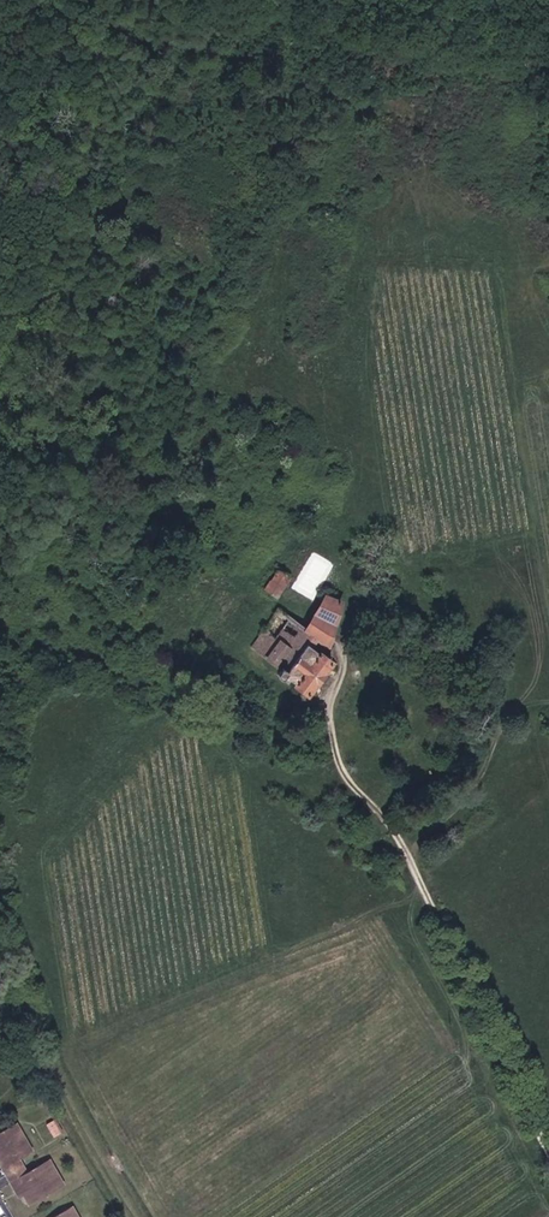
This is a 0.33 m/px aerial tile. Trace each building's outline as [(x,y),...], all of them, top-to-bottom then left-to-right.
[(381,539),(369,540),(370,565),(377,565),(376,548),(382,548),(381,539)] [(277,591),(291,571),(278,563),(265,583),(277,591)] [(341,599),(327,592),(307,625),(281,605),(256,644),(285,666),(279,674),(283,677),(286,676),(293,681),(296,678),(300,682),(296,687),(308,694),(318,682),(322,685),(330,676),(326,672),(335,661),(332,659),(334,658),(323,649),(321,651),(314,645),(319,638),(328,644),(341,599)] [(10,1195),(16,1192),(24,1206),(29,1214),(62,1195),(49,1173),(25,1187),(16,1171),(31,1162),(16,1135),(0,1144),(0,1166),(6,1176),(1,1179),(10,1195)] [(18,1209),(24,1206),(16,1192),(10,1195),(18,1209)]
